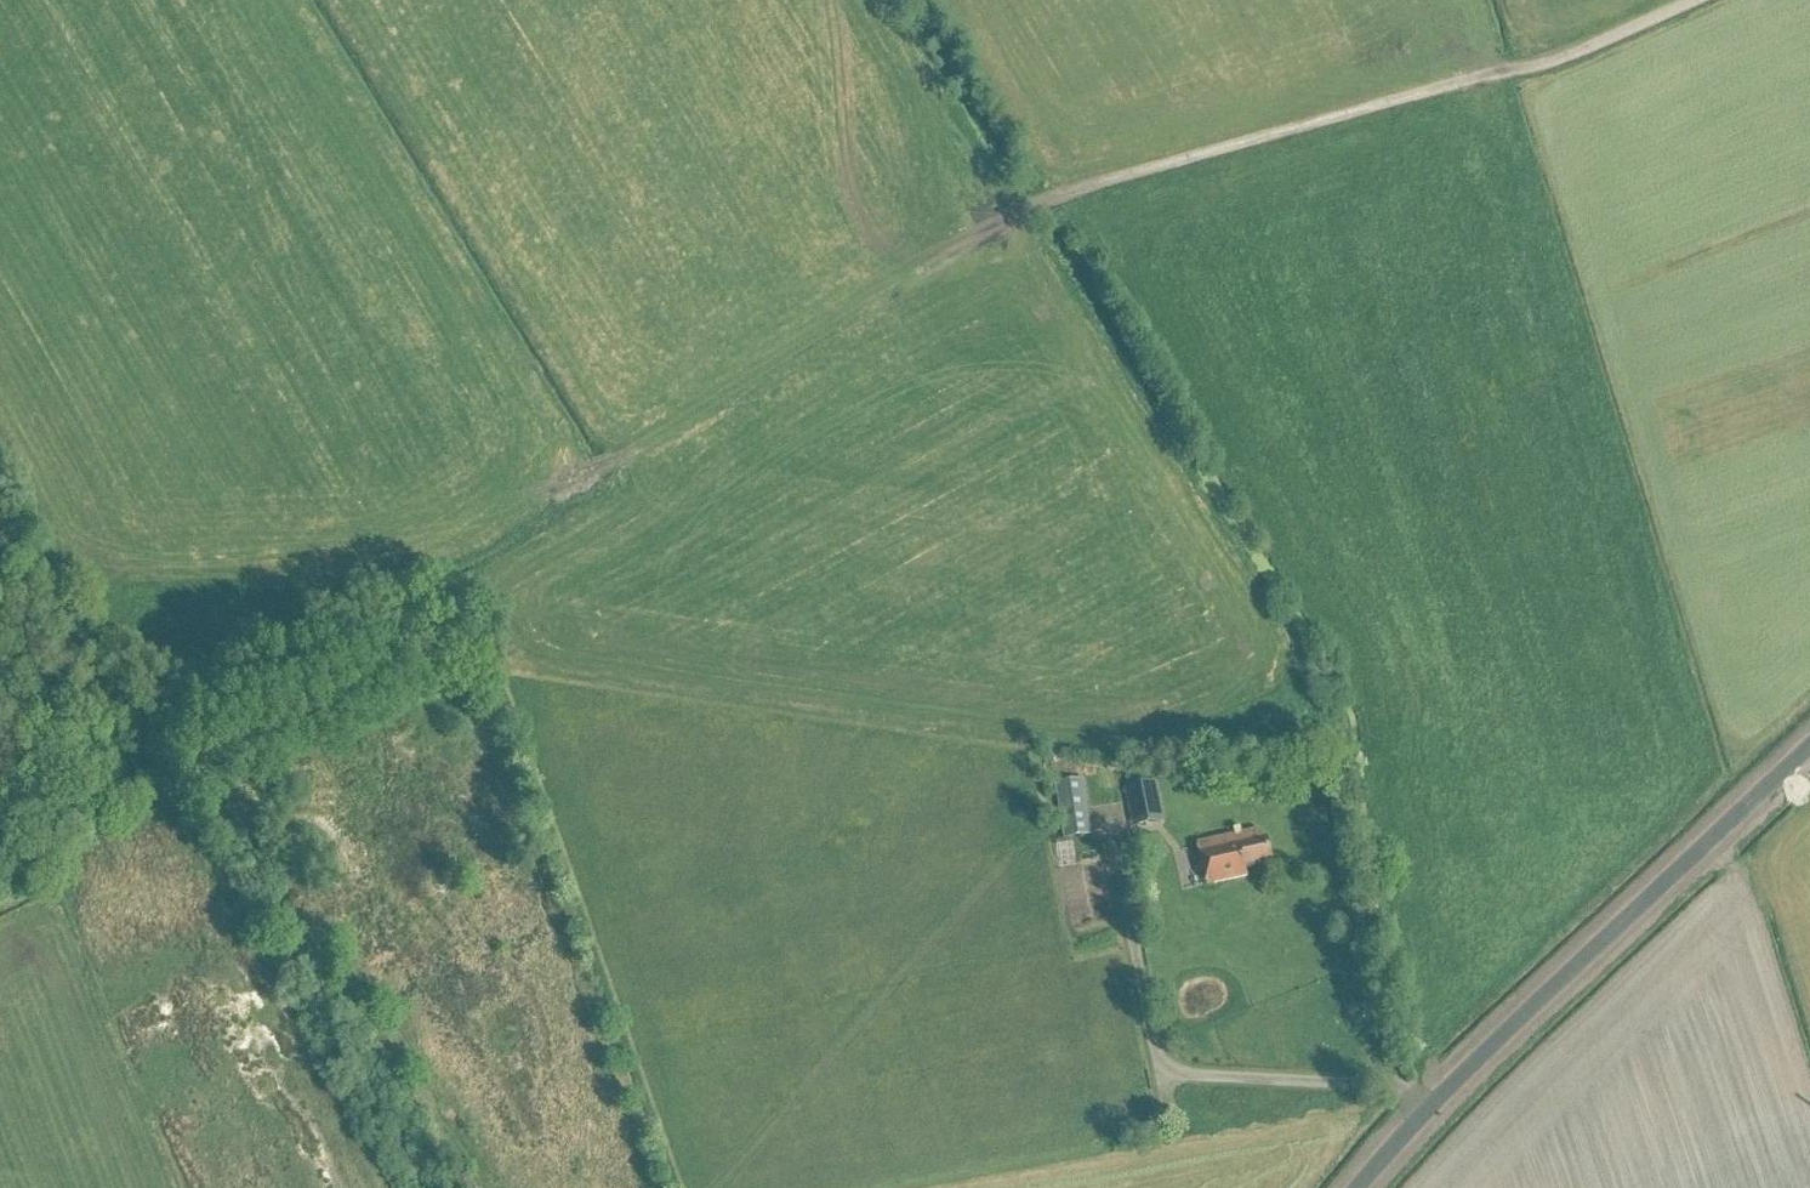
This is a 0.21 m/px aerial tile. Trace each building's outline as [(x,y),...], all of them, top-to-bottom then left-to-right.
[(1080,781),(1057,784),(1065,841),(1088,838),(1080,781)] [(1162,822),(1155,784),(1128,789),(1135,827),(1162,822)] [(1273,860),(1268,838),(1260,840),(1258,830),(1198,844),(1208,885),(1248,876),(1246,866),(1273,860)]
